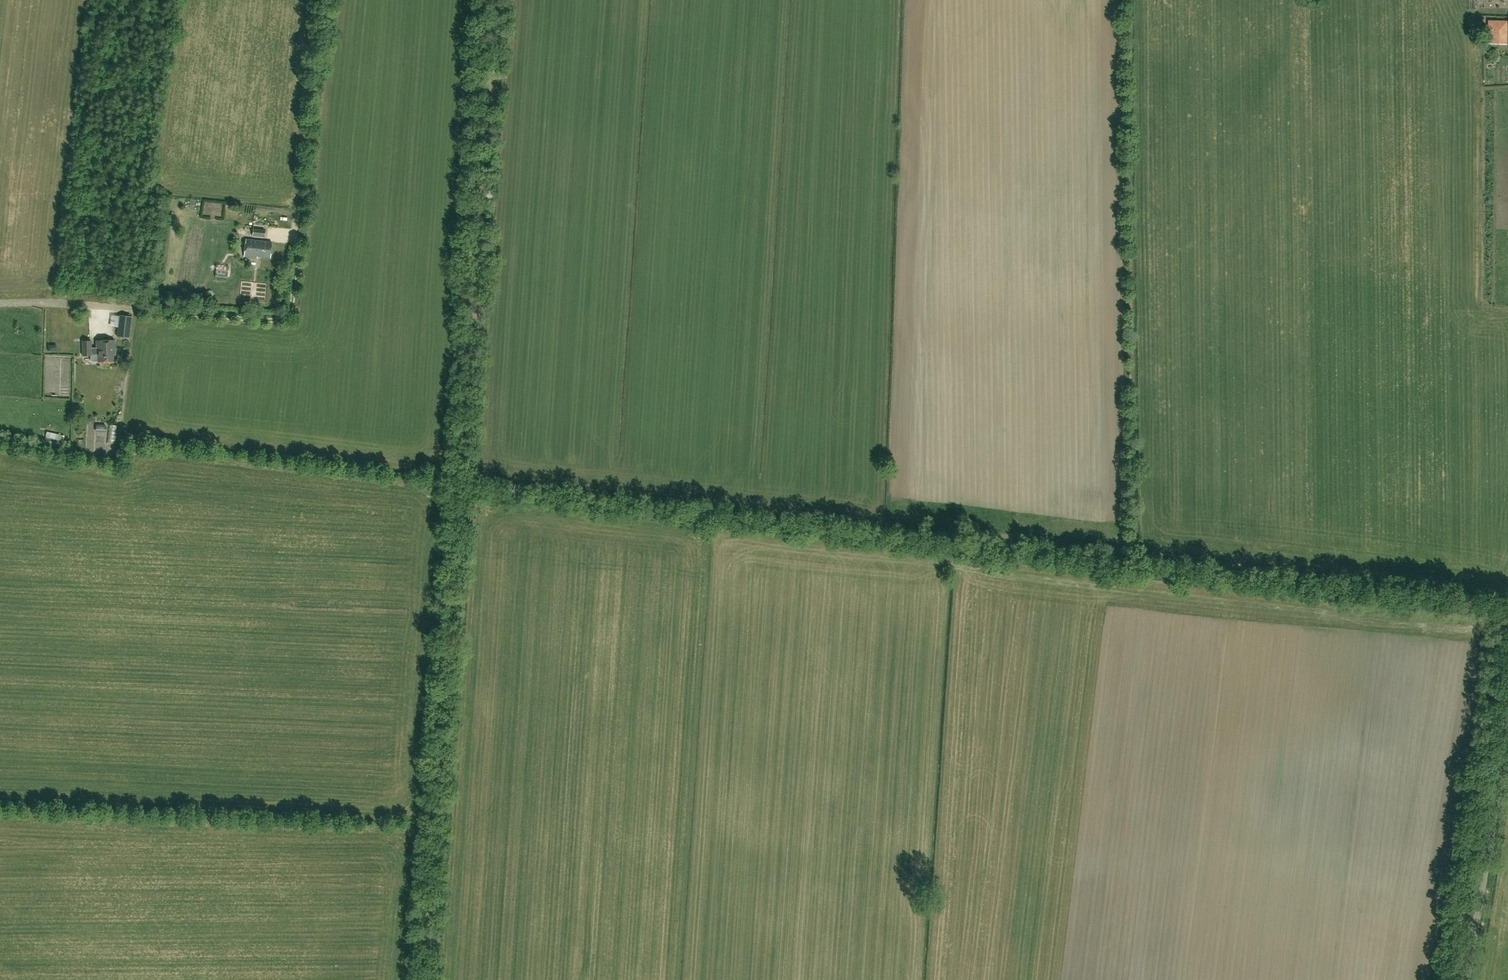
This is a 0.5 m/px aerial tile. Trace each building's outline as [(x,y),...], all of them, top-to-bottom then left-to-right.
[(1491,13),(1491,35),(1504,35),(1504,29),(1498,28),(1498,23),(1507,24),(1507,14),(1491,13)] [(252,236),(264,237),(265,229),(265,225),(253,223),(252,236)] [(272,242),(246,239),(243,257),(257,258),(257,256),(270,257),(272,242)] [(120,315),(117,336),(129,338),(132,316),(120,315)] [(115,340),(96,340),(96,349),(91,349),(91,341),(85,341),(85,354),(97,354),(97,361),(115,361),(115,340)] [(47,431),(44,445),(62,449),(65,435),(47,431)]
